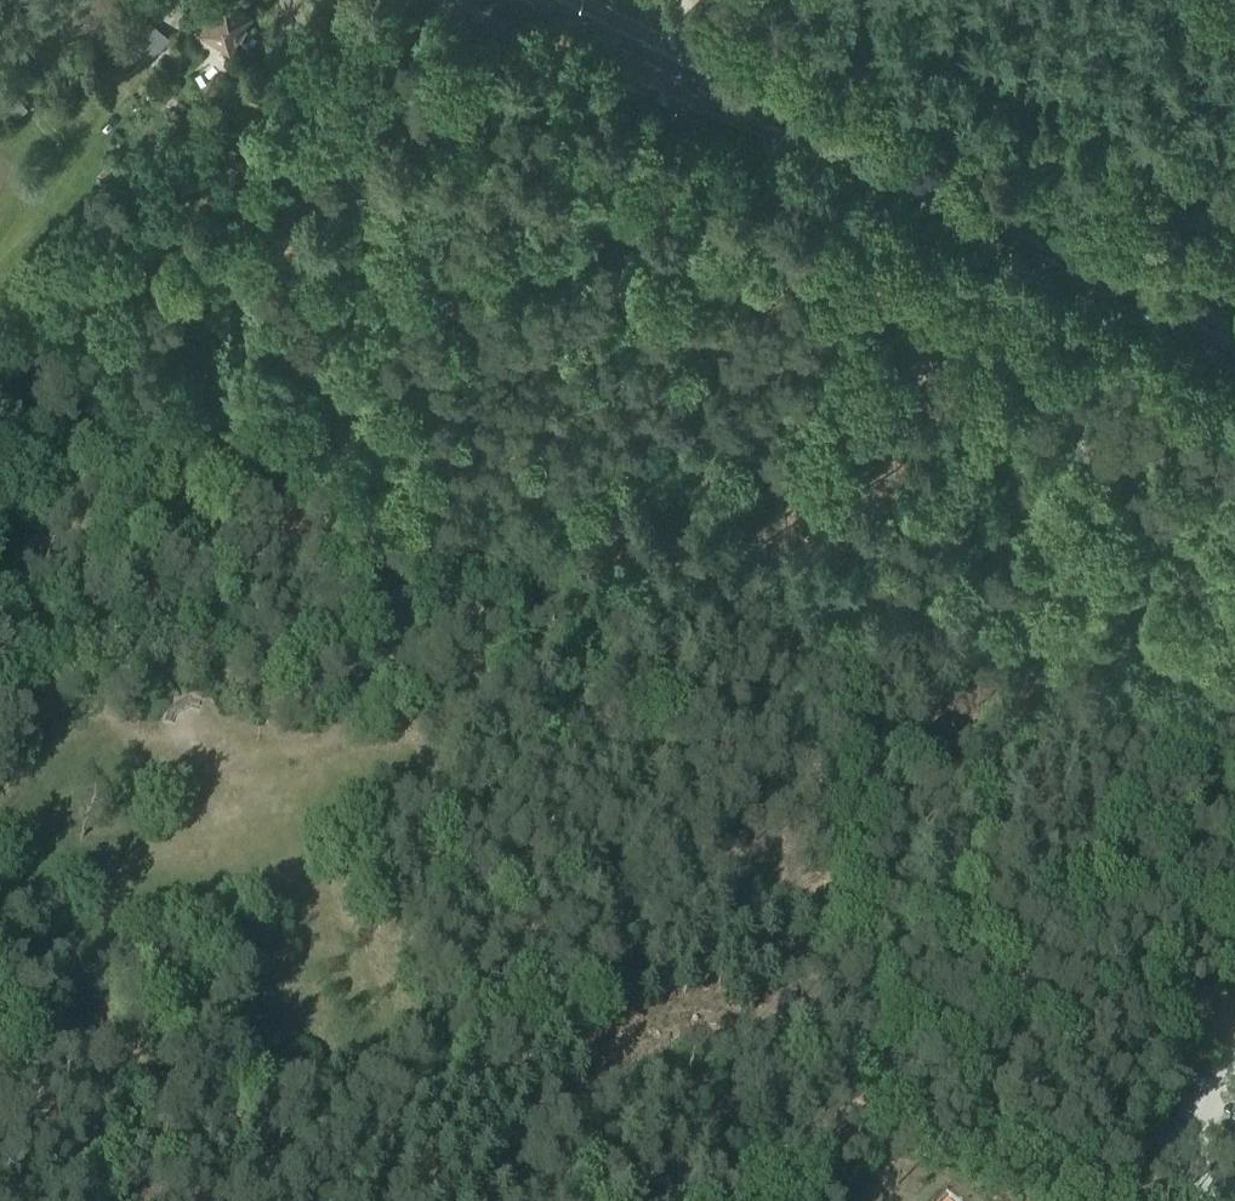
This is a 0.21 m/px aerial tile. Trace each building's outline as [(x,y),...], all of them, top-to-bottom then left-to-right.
[(178,26),(194,0),(147,0),(144,5),(178,26)] [(250,11),(232,0),(208,0),(204,7),(212,12),(202,28),(229,44),(250,11)] [(147,63),(171,35),(143,12),(120,40),(147,63)]
